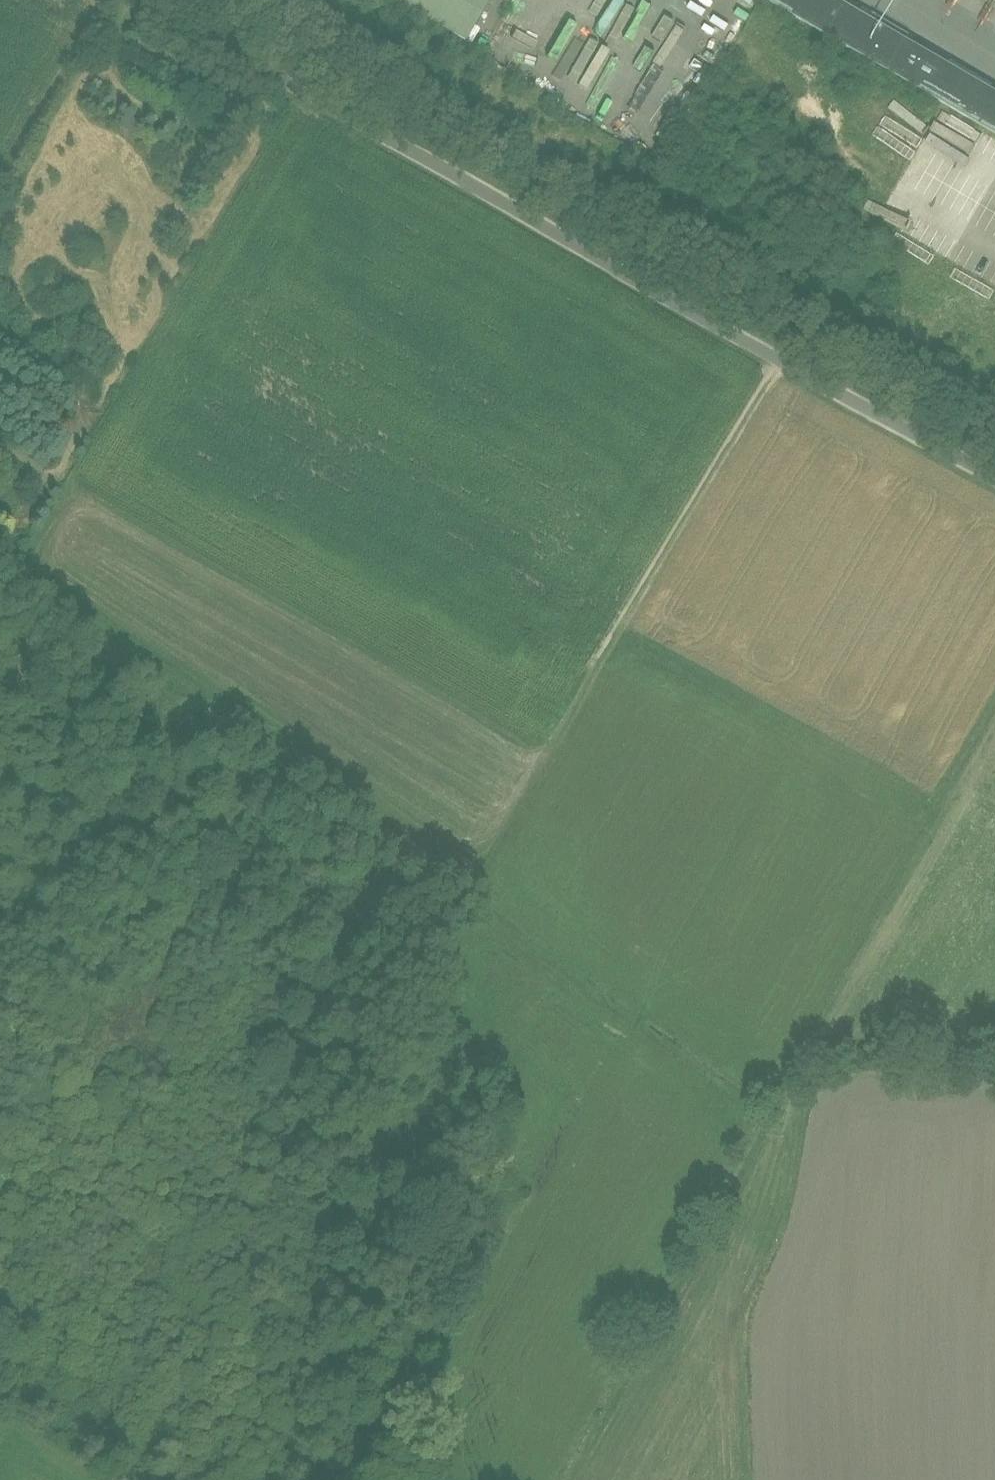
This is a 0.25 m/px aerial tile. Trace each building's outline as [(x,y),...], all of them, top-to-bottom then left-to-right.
[(456,35),(476,0),(394,0),(456,35)] [(994,129),(994,101),(820,0),(773,0),(994,129)]
